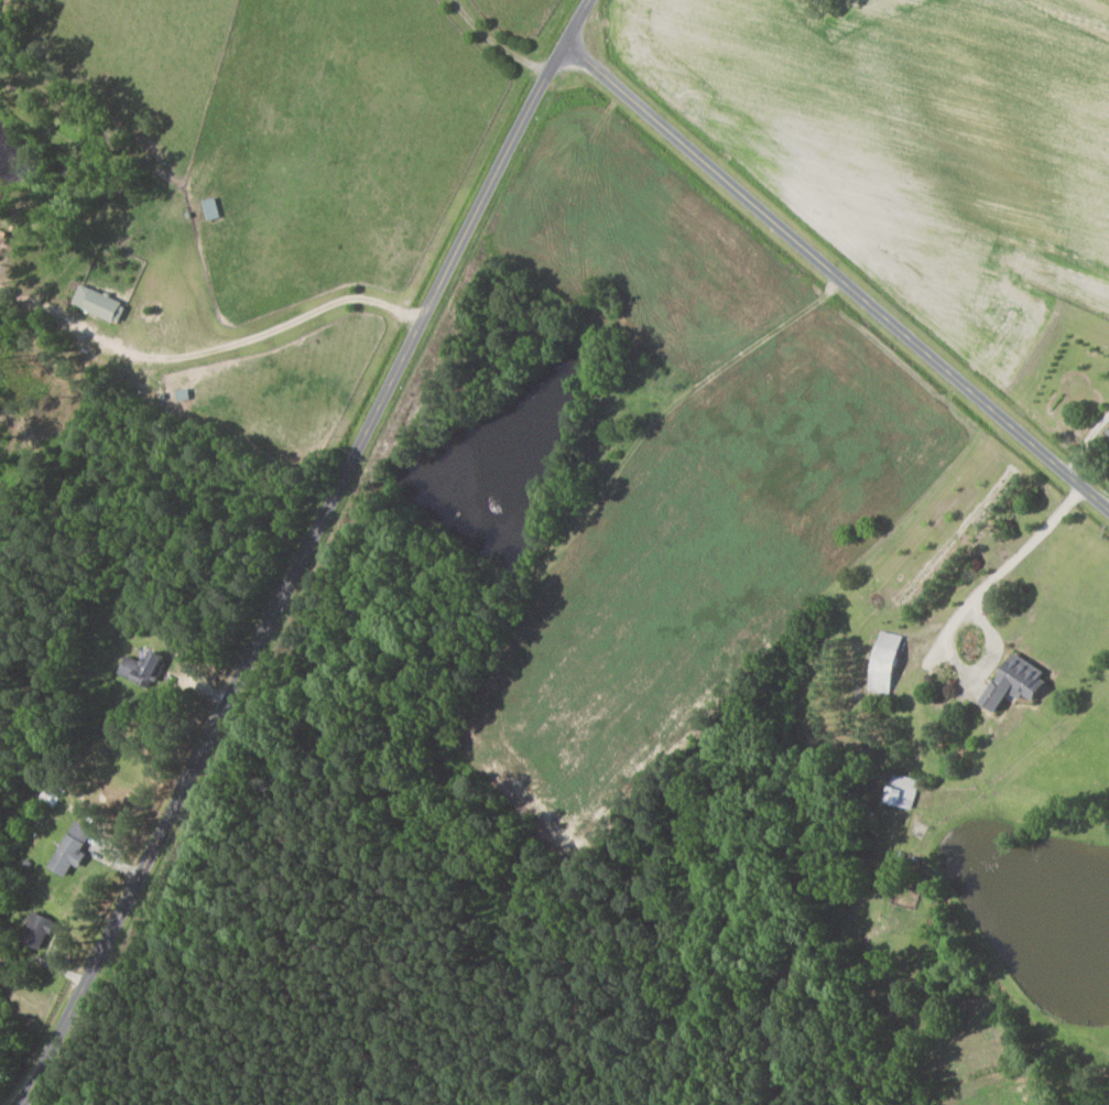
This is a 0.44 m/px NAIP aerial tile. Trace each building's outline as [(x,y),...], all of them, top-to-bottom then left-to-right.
[(222,216),(216,196),(205,200),(210,220),(222,216)] [(74,303),(119,324),(128,304),(83,283),(74,303)] [(870,690),(892,695),(905,635),(882,630),(870,690)] [(127,655),(119,673),(155,688),(168,656),(150,649),(144,662),(127,655)] [(1052,673),(1014,651),(984,703),(1001,712),(1013,692),(1024,699),(1026,695),(1036,700),(1052,673)] [(889,803),(915,808),(920,779),(895,774),(889,803)] [(75,864),(81,867),(88,854),(83,851),(95,830),(78,820),(51,866),(68,876),(75,864)] [(23,941),(45,950),(56,920),(34,911),(23,941)]
